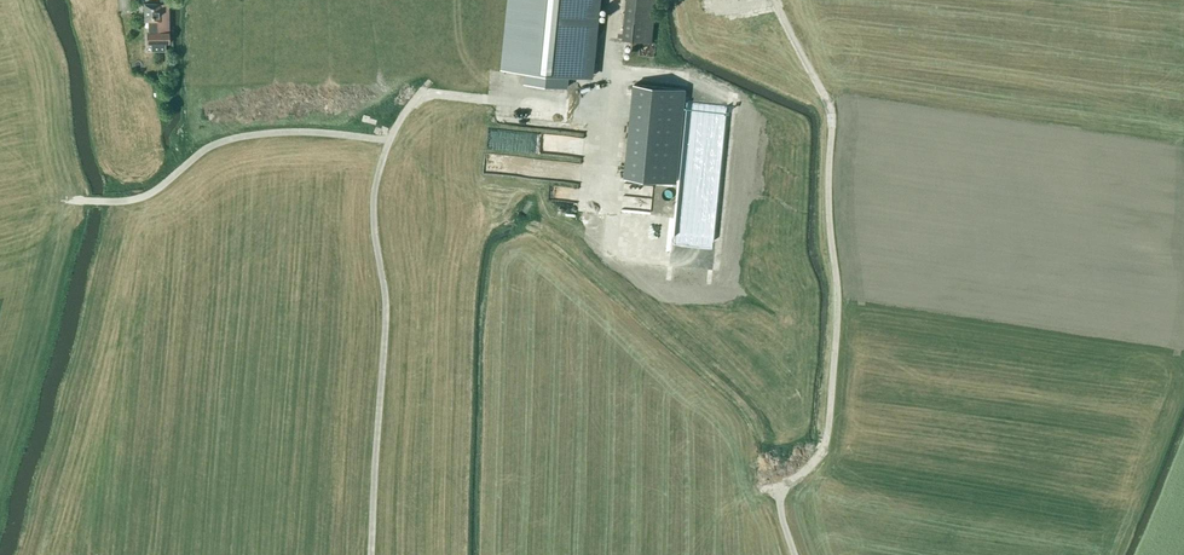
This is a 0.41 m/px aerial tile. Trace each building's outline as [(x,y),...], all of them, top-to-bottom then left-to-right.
[(557,25),(595,29),(598,0),(560,0),(557,25)] [(652,43),(656,0),(626,0),(622,40),(652,43)] [(169,24),(168,4),(159,4),(145,4),(145,21),(147,21),(147,32),(146,32),(146,44),(169,44),(169,24)] [(675,183),(684,89),(634,84),(625,178),(675,183)]
